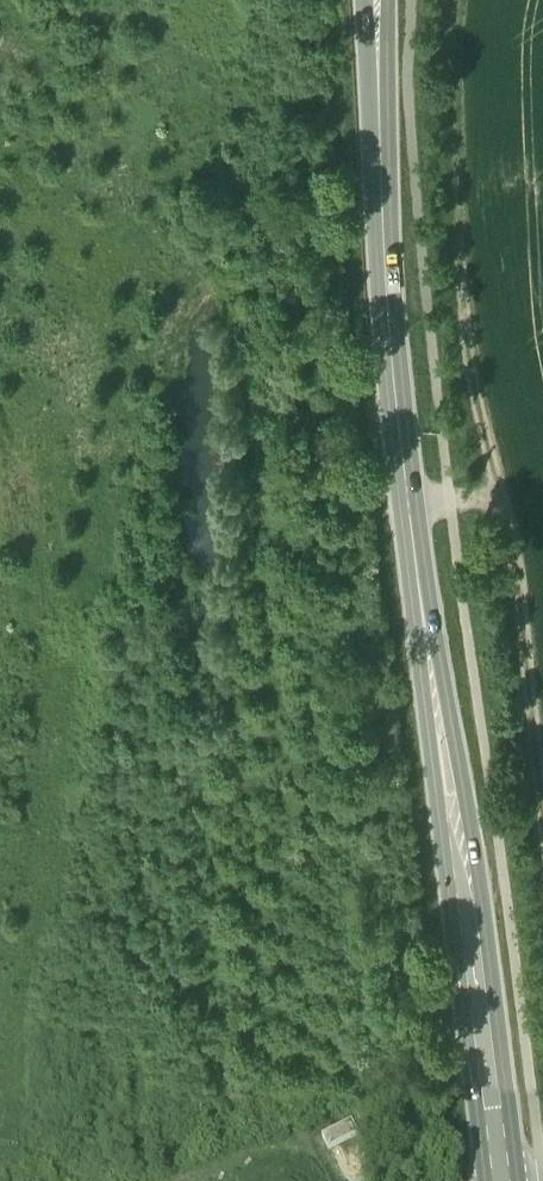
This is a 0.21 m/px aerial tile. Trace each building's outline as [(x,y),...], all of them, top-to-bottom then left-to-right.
[(322,1143),(353,1131),(350,1122),(318,1134),(322,1143)]
